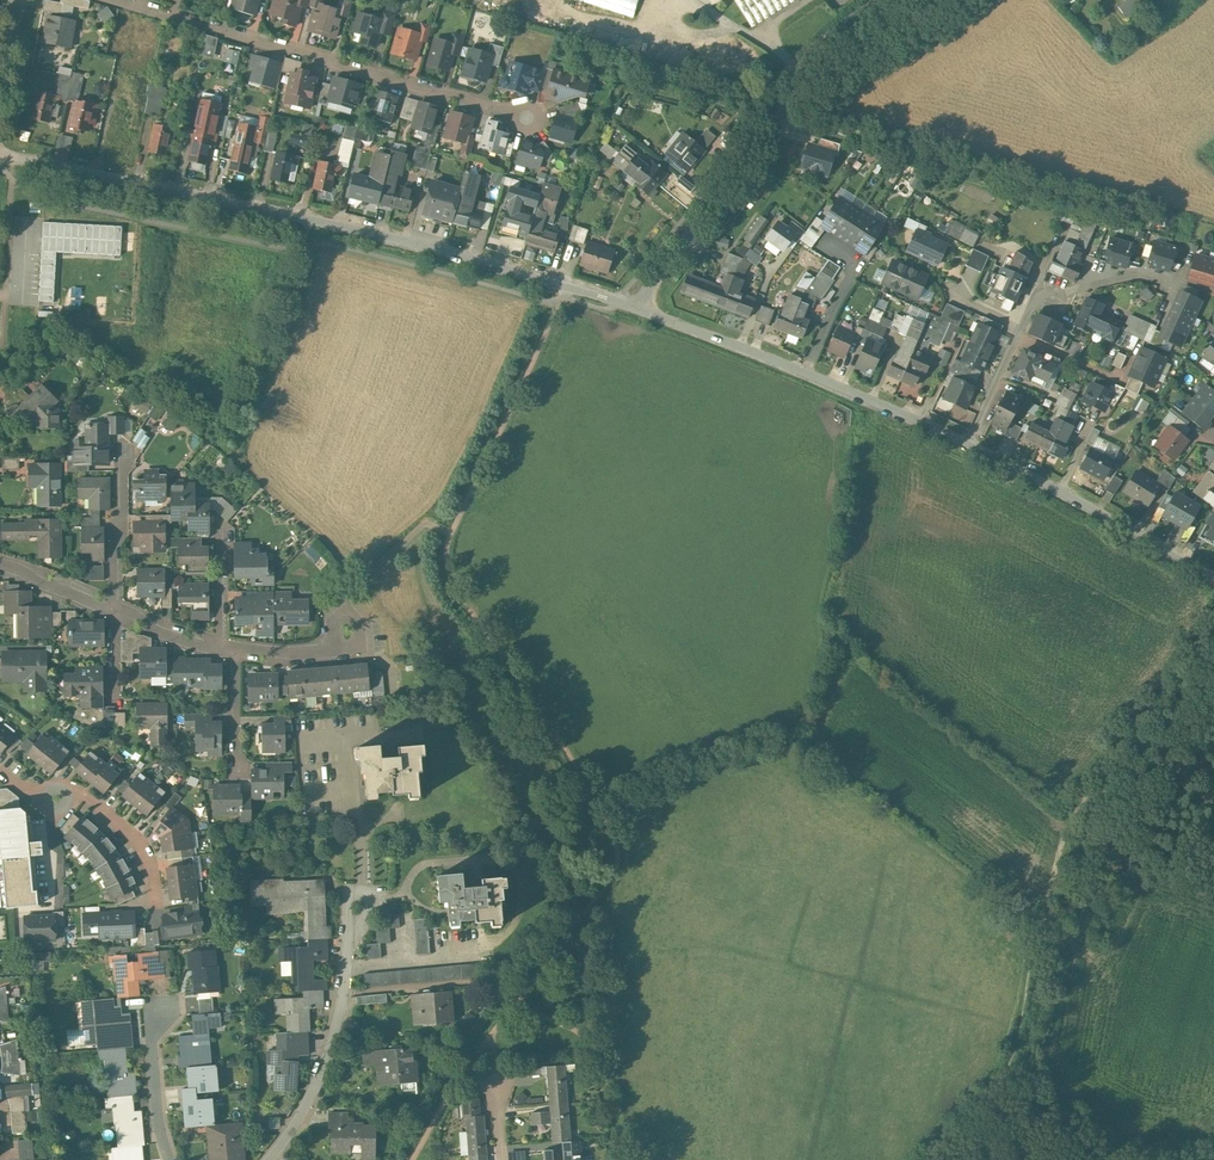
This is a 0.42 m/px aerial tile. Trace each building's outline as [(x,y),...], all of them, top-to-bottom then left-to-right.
[(60,3),(44,0),(42,11),(61,15),(63,5),(63,4),(60,3)] [(84,0),(61,0),(60,3),(63,4),(63,5),(88,10),(90,2),(84,0)] [(231,10),(254,16),(258,0),(234,0),(231,10)] [(273,5),(278,6),(275,16),(285,19),(283,23),(295,27),(298,16),(297,16),(300,7),(302,0),(301,0),(275,0),(273,5)] [(302,0),(300,7),(307,9),(308,7),(310,0),(301,0),(302,0)] [(308,7),(315,9),(316,4),(322,6),(324,0),(310,0),(308,7)] [(345,0),(339,0),(336,10),(342,12),(341,16),(348,18),(353,2),(345,0)] [(632,16),(637,0),(580,0),(632,16)] [(751,28),(796,0),(733,0),(751,28)] [(1123,3),(1128,10),(1139,2),(1138,0),(1128,0),(1123,3)] [(322,6),(316,4),(315,9),(308,31),(322,35),(329,8),(322,6)] [(105,23),(116,17),(109,6),(99,12),(105,23)] [(336,10),(329,8),(322,35),(335,39),(341,16),(342,12),(336,10)] [(396,15),(383,11),(380,20),(384,21),(381,33),(390,35),(396,15)] [(380,20),(359,14),(356,25),(359,26),(357,31),(359,34),(363,35),(360,43),(375,47),(377,39),(380,37),(381,33),(384,21),(380,20)] [(75,22),(48,17),(43,43),(70,48),(75,22)] [(432,26),(421,23),(418,34),(422,36),(420,40),(427,42),(432,26)] [(418,34),(400,29),(393,54),(406,58),(408,59),(410,59),(414,60),(420,40),(422,36),(418,34)] [(465,36),(454,33),(450,44),(455,46),(452,55),(459,57),(465,36)] [(200,54),(214,58),(220,38),(207,34),(200,54)] [(450,44),(435,40),(428,65),(448,71),(452,55),(455,46),(450,44)] [(504,48),(490,44),(487,54),(492,56),(490,65),(498,67),(504,48)] [(225,62),(239,65),(241,51),(228,48),(225,62)] [(487,54),(473,50),(470,60),(467,62),(465,66),(467,69),(471,70),(469,77),(485,82),(490,65),(492,56),(487,54)] [(283,65),(262,59),(261,58),(259,57),(257,56),(255,57),(253,56),(250,66),(255,67),(256,68),(254,69),(253,70),(253,71),(253,72),(253,73),(253,74),(254,76),(262,78),(260,84),(277,89),(281,72),(283,65)] [(302,63),(284,58),(283,65),(281,72),(291,74),(298,75),(299,71),(300,71),(302,63)] [(511,62),(506,78),(502,80),(501,84),(503,87),(526,94),(528,87),(533,69),(511,62)] [(127,65),(115,63),(114,68),(126,71),(127,65)] [(126,71),(114,68),(110,83),(124,86),(128,71),(126,71)] [(546,72),(533,69),(528,87),(541,91),(543,83),(546,72)] [(554,71),(547,69),(546,72),(543,83),(550,85),(554,71)] [(154,72),(144,70),(140,85),(150,87),(154,72)] [(300,71),(299,71),(298,75),(291,74),(285,103),(309,109),(316,79),(306,77),(307,72),(300,71)] [(589,82),(554,71),(550,85),(546,97),(558,101),(560,95),(567,97),(579,94),(584,96),(589,82)] [(71,77),(58,74),(54,90),(67,93),(71,77)] [(102,76),(93,74),(92,79),(90,79),(87,91),(89,91),(89,92),(98,94),(102,76)] [(361,86),(335,78),(332,86),(328,101),(329,102),(354,109),(361,86)] [(332,86),(323,83),(318,104),(327,107),(329,102),(328,101),(332,86)] [(158,89),(151,87),(148,99),(148,100),(162,103),(161,103),(163,103),(166,89),(158,88),(158,89)] [(67,93),(54,90),(53,96),(60,97),(59,100),(66,102),(66,99),(67,93)] [(398,97),(376,90),(368,117),(391,124),(398,97)] [(53,96),(37,92),(31,119),(49,123),(53,106),(55,106),(55,105),(58,106),(59,100),(60,97),(53,96)] [(222,97),(203,93),(196,127),(214,131),(220,106),(222,97)] [(148,99),(141,97),(138,112),(145,114),(148,100),(148,99)] [(417,102),(406,98),(402,111),(413,114),(417,102)] [(162,103),(148,100),(145,114),(159,117),(161,103),(162,103)] [(98,106),(76,101),(70,128),(88,132),(92,113),(97,114),(98,106)] [(437,108),(420,103),(413,128),(427,133),(430,133),(433,124),(437,108)] [(578,103),(558,108),(561,115),(570,113),(579,116),(580,111),(578,103)] [(220,106),(214,131),(213,134),(217,135),(224,137),(226,130),(229,116),(230,109),(220,106)] [(413,114),(402,111),(400,118),(411,121),(413,114)] [(473,118),(451,113),(444,138),(462,143),(466,144),(468,137),(473,118)] [(561,115),(557,116),(551,136),(571,142),(579,116),(570,113),(561,115)] [(235,118),(229,116),(226,130),(232,131),(235,118)] [(260,120),(241,116),(235,143),(257,148),(258,143),(255,143),(260,120)] [(271,119),(261,117),(260,120),(255,143),(258,143),(265,145),(268,131),(271,119)] [(503,155),(506,141),(508,134),(504,133),(496,131),(497,125),(498,123),(488,120),(484,136),(482,143),(480,148),(488,150),(489,150),(489,152),(503,156),(503,155)] [(302,138),(291,136),(290,144),(308,148),(313,126),(305,124),(303,136),(302,138)] [(430,133),(427,133),(424,144),(432,147),(434,147),(439,126),(433,124),(430,133)] [(176,130),(153,125),(153,126),(148,152),(147,152),(166,156),(165,156),(169,138),(174,139),(176,130)] [(501,128),(497,125),(496,131),(504,133),(503,131),(501,128)] [(214,131),(196,127),(194,134),(216,139),(217,135),(213,134),(214,131)] [(357,130),(350,128),(347,140),(354,142),(357,130)] [(707,147),(717,135),(708,128),(698,140),(707,147)] [(354,142),(353,149),(359,150),(359,149),(363,131),(357,130),(354,142)] [(277,133),(268,131),(265,145),(264,151),(272,152),(275,141),(282,143),(283,136),(276,135),(277,133)] [(55,160),(68,163),(74,137),(60,134),(55,160)] [(216,139),(194,134),(188,161),(206,165),(210,148),(212,148),(212,147),(215,147),(216,139)] [(482,143),(484,136),(476,134),(474,139),(474,140),(482,143)] [(703,151),(684,135),(667,155),(687,171),(703,151)] [(466,144),(462,143),(459,157),(469,160),(474,140),(474,139),(468,137),(466,144)] [(840,145),(820,138),(817,147),(834,152),(833,153),(837,155),(840,145)] [(347,140),(342,139),(341,146),(353,149),(354,142),(347,140)] [(506,141),(503,155),(510,157),(514,143),(506,141)] [(537,146),(523,141),(516,164),(525,166),(525,164),(539,169),(542,160),(543,155),(537,145),(537,146)] [(544,141),(537,145),(543,155),(542,160),(550,162),(552,154),(544,141)] [(257,148),(235,143),(229,170),(247,174),(251,157),(252,157),(253,156),(256,157),(258,148),(257,148)] [(614,149),(605,143),(600,149),(608,156),(614,149)] [(424,147),(417,145),(411,167),(426,170),(432,147),(424,144),(424,147)] [(817,147),(809,144),(802,169),(822,175),(824,166),(829,168),(833,153),(834,152),(817,147)] [(636,155),(625,145),(619,153),(621,156),(630,163),(636,155)] [(353,149),(341,146),(337,162),(349,165),(353,149)] [(370,179),(354,175),(349,197),(379,204),(383,186),(390,157),(391,157),(393,146),(392,150),(391,150),(389,156),(388,156),(388,157),(376,154),(370,179)] [(405,156),(392,153),(394,146),(393,146),(391,157),(390,157),(383,186),(394,189),(397,174),(401,175),(405,156)] [(368,152),(359,149),(359,150),(353,149),(349,165),(365,168),(364,168),(368,152)] [(581,153),(568,149),(566,157),(579,160),(581,153)] [(619,153),(614,149),(608,156),(607,157),(615,164),(621,156),(619,153)] [(299,157),(277,153),(271,179),(288,183),(292,165),(297,166),(299,157)] [(644,161),(636,155),(630,163),(643,173),(648,168),(642,163),(644,161)] [(630,163),(621,156),(615,164),(624,171),(630,163)] [(437,159),(430,157),(427,171),(434,172),(437,159)] [(483,164),(469,160),(465,173),(466,173),(480,177),(483,164)] [(342,167),(319,162),(313,189),(331,193),(334,176),(336,176),(337,175),(340,175),(342,167)] [(667,174),(652,162),(648,168),(643,173),(644,174),(658,185),(667,174)] [(643,173),(630,163),(624,171),(637,182),(644,174),(643,173)] [(466,173),(461,190),(452,222),(479,229),(484,211),(475,209),(477,208),(478,201),(470,199),(472,191),(476,192),(480,177),(466,173)] [(700,181),(689,173),(684,179),(695,188),(700,181)] [(658,185),(644,174),(637,182),(634,185),(651,198),(656,192),(654,190),(658,185)] [(684,179),(680,176),(676,181),(691,193),(695,188),(684,179)] [(543,185),(528,181),(523,198),(528,199),(526,206),(536,209),(543,185)] [(432,182),(423,214),(452,222),(461,190),(432,182)] [(523,187),(505,182),(503,191),(520,196),(523,187)] [(502,185),(495,183),(491,196),(498,198),(502,185)] [(602,184),(595,183),(593,195),(599,196),(602,184)] [(557,189),(543,185),(536,209),(545,212),(547,205),(552,207),(557,189)] [(394,189),(383,186),(379,204),(393,207),(397,189),(394,189)] [(624,188),(619,186),(615,192),(620,194),(624,188)] [(403,191),(397,189),(393,207),(409,211),(414,190),(404,187),(403,191)] [(839,198),(831,210),(829,210),(828,212),(829,214),(823,222),(821,226),(823,227),(829,231),(832,226),(835,228),(850,205),(839,198)] [(850,205),(835,228),(838,230),(835,235),(843,240),(861,212),(850,205)] [(519,214),(511,239),(525,243),(536,209),(526,206),(523,215),(519,214)] [(545,212),(536,209),(525,243),(554,252),(560,234),(543,229),(546,222),(543,221),(545,212)] [(861,212),(843,240),(851,245),(854,240),(857,242),(872,219),(861,212)] [(761,216),(750,232),(757,237),(768,221),(761,216)] [(1080,234),(1068,259),(1079,264),(1098,219),(1088,216),(1080,234)] [(816,217),(808,229),(819,237),(824,231),(822,230),(823,227),(821,226),(823,222),(816,217)] [(872,219),(857,242),(860,244),(856,249),(864,254),(865,254),(871,245),(872,242),(874,242),(875,240),(875,238),(883,226),(872,219)] [(805,232),(792,221),(787,229),(795,235),(791,240),(797,244),(805,232)] [(962,231),(956,227),(957,225),(950,221),(944,233),(972,247),(978,236),(963,228),(962,231)] [(56,302),(57,252),(123,255),(124,225),(43,222),(41,301),(56,302)] [(787,229),(778,223),(766,239),(783,251),(791,240),(795,235),(787,229)] [(588,230),(578,227),(574,242),(583,245),(588,230)] [(1070,229),(1058,255),(1068,259),(1080,234),(1070,229)] [(917,231),(907,252),(937,266),(947,245),(917,231)] [(753,239),(747,235),(744,240),(749,244),(753,239)] [(718,237),(716,246),(729,249),(731,239),(718,237)] [(1134,246),(1110,238),(1105,256),(1108,257),(1106,262),(1125,268),(1128,259),(1128,258),(1129,255),(1133,256),(1136,246),(1134,245),(1134,250),(1134,246)] [(1180,249),(1165,245),(1153,242),(1148,259),(1152,260),(1150,265),(1169,271),(1173,258),(1175,259),(1180,249)] [(611,250),(587,243),(580,265),(599,271),(605,269),(611,250)] [(1037,253),(1020,243),(1016,252),(1033,262),(1037,253)] [(877,249),(871,245),(865,254),(864,254),(862,257),(869,262),(877,249)] [(749,250),(743,246),(738,253),(744,257),(749,250)] [(527,259),(535,259),(536,251),(527,251),(527,259)] [(1033,262),(1016,252),(1012,260),(1007,258),(1003,268),(1009,270),(1026,278),(1033,262)] [(743,259),(728,253),(724,262),(737,267),(739,265),(743,259)] [(1058,255),(1055,253),(1048,271),(1061,276),(1068,259),(1058,255)] [(998,269),(970,256),(965,265),(990,277),(993,270),(997,272),(998,269)] [(1209,260),(1195,256),(1188,278),(1202,283),(1209,260)] [(751,262),(744,257),(743,259),(739,265),(746,270),(751,262)] [(1079,264),(1068,259),(1061,276),(1061,277),(1074,283),(1082,266),(1079,264)] [(840,268),(828,260),(816,277),(830,287),(834,281),(833,280),(840,268)] [(1209,260),(1202,283),(1213,286),(1213,261),(1209,260)] [(737,267),(724,262),(721,270),(724,274),(726,274),(733,276),(736,268),(737,267)] [(893,262),(884,283),(901,291),(910,270),(893,262)] [(746,270),(739,265),(737,267),(736,268),(733,276),(740,279),(742,280),(746,270)] [(990,277),(965,265),(957,282),(958,283),(959,281),(971,286),(970,289),(972,286),(969,284),(972,278),(986,285),(987,284),(987,283),(990,277)] [(910,270),(901,291),(919,299),(929,278),(910,270)] [(997,272),(993,270),(990,277),(1003,283),(1006,276),(997,272)] [(1026,278),(1009,270),(1006,276),(1003,283),(1020,290),(1026,278)] [(733,276),(726,274),(721,288),(728,291),(733,276)] [(701,280),(688,275),(681,293),(694,298),(701,280)] [(740,279),(733,276),(728,291),(735,293),(740,279)] [(804,293),(801,299),(800,302),(807,305),(807,306),(812,308),(816,299),(820,301),(830,287),(816,277),(806,290),(804,293)] [(1003,283),(990,277),(987,283),(987,284),(1000,290),(1003,283)] [(740,279),(735,293),(738,294),(743,280),(742,280),(740,279)] [(721,288),(701,280),(694,298),(722,308),(728,291),(721,288)] [(1020,290),(1003,283),(1000,290),(997,296),(1014,304),(1020,290)] [(798,287),(794,296),(801,299),(804,293),(806,290),(798,287)] [(1141,293),(1148,301),(1155,295),(1148,287),(1141,293)] [(735,293),(728,291),(722,308),(735,313),(742,295),(735,293)] [(1201,302),(1180,292),(1173,308),(1194,317),(1201,302)] [(755,300),(738,294),(742,295),(735,313),(748,318),(755,300)] [(794,296),(790,295),(783,311),(795,316),(800,302),(801,299),(794,296)] [(1103,306),(1086,298),(1080,312),(1097,319),(1100,312),(1103,306)] [(1010,310),(991,301),(987,310),(1006,319),(1010,310)] [(807,305),(800,302),(795,316),(802,319),(807,306),(807,305)] [(940,318),(950,323),(959,327),(966,313),(947,304),(940,318)] [(774,311),(761,306),(755,321),(769,326),(774,311)] [(1194,317),(1173,308),(1166,323),(1187,332),(1194,317)] [(783,311),(781,310),(774,328),(788,333),(795,316),(783,311)] [(1097,319),(1080,312),(1074,325),(1091,332),(1094,326),(1097,319)] [(1113,318),(1100,312),(1097,319),(1110,325),(1113,318)] [(940,318),(929,313),(925,324),(922,331),(931,335),(942,340),(950,323),(940,318)] [(896,314),(890,329),(899,333),(906,318),(903,317),(896,314)] [(1051,321),(1037,314),(1028,334),(1052,345),(1061,327),(1053,323),(1051,321)] [(802,319),(795,316),(788,333),(802,339),(809,321),(802,319)] [(906,318),(899,333),(907,337),(914,320),(907,316),(906,317),(904,316),(903,317),(906,318)] [(1149,325),(1129,316),(1126,324),(1123,331),(1132,335),(1142,340),(1149,325)] [(1002,326),(983,317),(982,318),(983,318),(980,323),(979,324),(980,324),(999,333),(1002,326)] [(1126,324),(1113,318),(1110,325),(1110,326),(1118,329),(1122,331),(1123,331),(1126,324)] [(887,327),(868,319),(864,329),(864,330),(883,338),(887,327)] [(1110,325),(1097,319),(1094,326),(1106,332),(1104,338),(1113,342),(1118,329),(1110,326),(1110,325)] [(907,337),(897,359),(894,358),(887,375),(900,381),(907,364),(922,331),(925,324),(914,320),(907,337)] [(1187,332),(1166,323),(1162,333),(1159,338),(1165,341),(1180,347),(1187,332)] [(999,333),(980,324),(972,342),(990,351),(990,350),(992,350),(999,333)] [(864,329),(857,326),(853,334),(854,334),(852,339),(858,342),(864,330),(864,329)] [(838,328),(829,350),(844,356),(852,339),(854,334),(853,334),(838,328)] [(1122,331),(1118,329),(1113,342),(1120,346),(1122,342),(1128,344),(1132,335),(1123,331),(1122,331)] [(1162,333),(1155,330),(1149,343),(1161,349),(1165,341),(1159,338),(1162,333)] [(922,331),(907,364),(914,367),(920,354),(922,355),(922,354),(931,335),(922,331)] [(883,346),(868,339),(856,367),(864,371),(866,367),(873,370),(883,346)] [(1202,356),(1213,366),(1213,341),(1202,356)] [(972,342),(971,342),(958,370),(961,372),(965,364),(981,372),(982,372),(992,350),(990,350),(990,351),(972,342)] [(941,348),(936,360),(947,365),(952,352),(941,348)] [(1166,359),(1142,348),(1135,362),(1159,373),(1166,359)] [(1038,357),(1023,351),(1013,373),(1028,380),(1031,375),(1046,381),(1053,367),(1053,366),(1038,359),(1039,358),(1038,357)] [(1060,359),(1041,351),(1038,357),(1039,358),(1038,359),(1053,366),(1053,367),(1056,368),(1060,359)] [(1126,356),(1118,352),(1112,365),(1120,369),(1126,356)] [(1108,367),(1113,357),(1105,353),(1100,363),(1108,367)] [(931,358),(922,354),(922,355),(920,354),(914,367),(921,369),(919,374),(924,376),(931,358)] [(1159,373),(1135,362),(1129,376),(1130,377),(1143,383),(1153,387),(1159,373)] [(914,367),(907,364),(900,381),(914,387),(919,374),(921,369),(914,367)] [(981,372),(965,364),(961,372),(977,379),(981,372)] [(958,370),(951,368),(947,376),(954,379),(958,380),(961,372),(958,370)] [(977,379),(961,372),(958,380),(974,388),(977,379)] [(1143,383),(1130,377),(1124,389),(1125,389),(1138,394),(1143,383)] [(958,380),(954,379),(945,399),(965,409),(971,397),(971,396),(974,389),(975,388),(958,380)] [(1111,393),(1093,384),(1084,401),(1102,410),(1103,407),(1105,408),(1107,404),(1112,394),(1111,393)] [(1115,384),(1111,393),(1112,394),(1107,404),(1114,407),(1125,389),(1124,389),(1115,384)] [(1204,385),(1194,399),(1213,414),(1213,412),(1213,393),(1204,385)] [(58,402),(42,386),(30,397),(23,405),(24,406),(28,402),(31,405),(31,413),(37,420),(37,426),(60,426),(60,410),(55,405),(58,402)] [(1077,395),(1064,388),(1061,393),(1074,400),(1077,395)] [(22,390),(4,390),(5,406),(6,406),(23,405),(30,397),(22,390)] [(1006,392),(1001,403),(1000,402),(995,412),(996,413),(991,423),(1006,431),(1010,423),(1021,400),(1006,392)] [(1074,400),(1061,393),(1056,405),(1060,407),(1068,411),(1069,411),(1074,400)] [(142,398),(137,407),(148,413),(153,404),(142,398)] [(1213,414),(1194,399),(1183,413),(1183,414),(1190,419),(1205,430),(1209,425),(1208,424),(1208,420),(1213,414)] [(23,405),(6,406),(6,410),(5,411),(7,417),(27,416),(30,413),(31,413),(31,405),(28,402),(24,406),(23,405)] [(156,405),(149,415),(159,421),(166,411),(156,405)] [(1183,413),(1173,406),(1169,412),(1177,418),(1186,425),(1190,419),(1183,414),(1183,413)] [(1068,411),(1060,407),(1054,418),(1056,419),(1050,431),(1057,435),(1063,422),(1069,411),(1068,411)] [(1075,414),(1069,411),(1063,422),(1070,425),(1072,426),(1077,415),(1075,414)] [(163,424),(174,430),(179,421),(168,415),(163,424)] [(124,418),(109,418),(109,427),(109,434),(124,434),(124,418)] [(1186,425),(1177,418),(1170,428),(1184,438),(1191,429),(1186,425)] [(1044,429),(1031,422),(1023,439),(1039,446),(1043,437),(1040,436),(1044,429)] [(1063,422),(1057,435),(1063,438),(1070,425),(1063,422)] [(1022,429),(1010,423),(1006,431),(1004,435),(1016,441),(1022,429)] [(84,445),(81,442),(74,442),(75,461),(86,461),(86,465),(89,465),(106,465),(109,462),(109,434),(109,427),(90,427),(90,426),(86,426),(86,453),(84,453),(84,445)] [(1169,427),(1155,445),(1174,460),(1188,441),(1184,438),(1170,428),(1169,427)] [(1093,428),(1086,442),(1093,445),(1100,431),(1093,428)] [(142,429),(134,441),(144,448),(152,435),(142,429)] [(1050,431),(1044,429),(1040,436),(1043,437),(1039,446),(1048,451),(1049,451),(1057,435),(1050,431)] [(1063,438),(1057,435),(1049,451),(1061,458),(1069,442),(1063,438)] [(1205,455),(1213,461),(1213,459),(1213,449),(1211,447),(1205,455)] [(1114,460),(1091,448),(1081,467),(1104,479),(1114,460)] [(19,458),(3,458),(3,470),(19,470),(19,458)] [(75,461),(67,461),(67,472),(89,472),(89,465),(86,465),(86,461),(75,461)] [(60,465),(32,466),(32,484),(41,484),(42,506),(60,506),(60,465)] [(1164,469),(1155,483),(1160,486),(1159,487),(1168,492),(1176,478),(1164,469)] [(159,476),(159,471),(152,471),(152,474),(144,474),(144,480),(134,481),(134,491),(137,491),(137,501),(146,501),(146,499),(163,498),(162,489),(166,489),(166,476),(159,476)] [(1209,471),(1193,492),(1202,499),(1209,491),(1213,495),(1213,475),(1209,471)] [(1155,483),(1136,472),(1124,491),(1147,506),(1159,487),(1160,486),(1155,483)] [(1123,481),(1114,476),(1105,490),(1114,495),(1123,481)] [(109,479),(78,479),(78,498),(90,498),(90,510),(100,510),(109,510),(109,479)] [(194,495),(184,495),(184,485),(171,485),(171,520),(189,520),(189,538),(202,538),(209,538),(208,505),(194,505),(194,495)] [(1209,491),(1202,499),(1213,508),(1213,495),(1209,491)] [(1187,499),(1175,492),(1161,516),(1173,523),(1187,499)] [(213,507),(229,520),(238,510),(222,497),(213,507)] [(1187,499),(1173,523),(1185,530),(1199,506),(1187,499)] [(100,510),(90,510),(90,518),(81,518),(82,527),(100,527),(100,510)] [(171,515),(145,516),(145,524),(164,524),(171,524),(171,520),(171,515)] [(1206,528),(1200,539),(1213,546),(1213,518),(1206,528)] [(61,521),(26,521),(26,523),(18,523),(18,533),(26,533),(26,537),(39,537),(39,557),(61,557),(61,521)] [(18,523),(3,524),(3,541),(18,541),(18,533),(18,523)] [(145,524),(135,524),(135,545),(143,545),(143,548),(151,548),(151,551),(164,551),(164,524),(145,524)] [(100,527),(82,527),(82,550),(92,550),(92,554),(103,554),(103,527),(100,527)] [(189,538),(171,538),(171,548),(178,548),(178,565),(180,565),(180,561),(192,561),(192,575),(209,575),(209,546),(202,546),(202,538),(189,538)] [(312,544),(323,556),(329,550),(319,538),(312,544)] [(313,545),(307,549),(316,561),(322,556),(313,545)] [(251,551),(235,552),(236,576),(260,576),(260,578),(261,579),(262,580),(263,581),(265,582),(267,582),(269,582),(271,581),(273,579),(273,577),(274,576),(274,575),(273,573),(273,572),(272,571),(271,570),(269,569),(267,568),(267,560),(258,560),(258,551),(251,551)] [(104,566),(85,566),(85,581),(104,580),(104,566)] [(164,570),(138,570),(138,593),(154,593),(154,589),(163,589),(165,588),(164,570)] [(209,611),(209,583),(179,584),(179,603),(192,602),(192,612),(209,611)] [(32,591),(19,591),(19,585),(9,585),(9,614),(19,614),(20,639),(52,639),(52,613),(51,607),(40,607),(40,609),(30,609),(30,604),(32,604),(32,591)] [(172,608),(172,588),(165,588),(163,589),(163,608),(172,608)] [(274,593),(274,592),(258,592),(258,599),(267,599),(267,600),(274,600),(274,593)] [(291,593),(274,593),(274,600),(274,601),(291,601),(291,593)] [(258,599),(236,599),(236,623),(258,623),(258,634),(274,634),(274,624),(274,607),(267,607),(267,600),(267,599),(258,599)] [(308,601),(292,601),(291,601),(274,601),(274,607),(274,624),(308,623),(308,601)] [(209,611),(192,612),(192,620),(209,619),(209,611)] [(61,627),(61,613),(52,613),(52,627),(61,627)] [(102,622),(71,622),(71,632),(70,632),(70,635),(71,635),(71,641),(83,641),(83,645),(102,645),(102,622)] [(133,633),(127,633),(127,642),(121,642),(121,661),(132,661),(132,652),(141,652),(141,651),(151,651),(151,639),(144,637),(135,637),(135,635),(133,633)] [(151,651),(141,651),(141,652),(141,676),(152,676),(167,676),(167,675),(167,659),(167,651),(151,651)] [(45,653),(3,653),(3,655),(3,659),(3,665),(4,681),(25,680),(26,691),(45,690),(45,653)] [(185,658),(174,658),(174,675),(174,683),(185,682),(185,660),(185,659),(185,658)] [(211,663),(196,663),(196,660),(185,660),(185,682),(188,682),(188,686),(204,686),(204,689),(222,689),(221,665),(211,665),(211,663)] [(368,664),(351,666),(353,692),(370,691),(368,672),(368,664)] [(351,666),(335,667),(338,693),(353,692),(351,666)] [(319,670),(304,671),(304,670),(287,671),(290,698),(306,696),(306,698),(323,696),(323,695),(338,693),(335,667),(319,668),(319,670)] [(383,671),(368,672),(370,691),(372,708),(386,707),(383,671)] [(76,674),(64,674),(65,697),(80,697),(80,707),(80,708),(103,708),(103,707),(102,689),(103,689),(103,682),(102,682),(102,674),(76,674)] [(268,675),(268,677),(250,677),(250,702),(251,702),(251,700),(277,700),(277,694),(277,677),(277,675),(268,675)] [(167,676),(152,676),(152,686),(167,685),(167,684),(167,676)] [(288,694),(288,677),(277,677),(277,694),(288,694)] [(167,704),(136,705),(137,728),(153,728),(153,745),(166,745),(166,728),(167,728),(167,704)] [(103,708),(80,708),(80,707),(79,707),(74,718),(96,727),(104,727),(104,726),(103,726),(103,708)] [(115,713),(115,707),(103,707),(103,708),(103,726),(104,726),(115,726),(115,713)] [(126,729),(125,713),(115,713),(115,726),(115,729),(126,729)] [(212,722),(212,714),(185,714),(185,726),(196,726),(197,748),(208,747),(209,756),(222,755),(221,747),(223,747),(222,744),(221,744),(221,722),(212,722)] [(291,726),(291,716),(278,716),(278,723),(285,723),(285,726),(291,726)] [(278,723),(262,724),(262,738),(265,738),(265,748),(276,748),(276,754),(285,754),(285,726),(285,723),(278,723)] [(0,727),(0,754),(4,749),(14,736),(1,725),(0,727)] [(43,734),(28,753),(38,761),(37,763),(39,761),(41,763),(56,744),(43,734)] [(14,736),(4,749),(9,754),(13,750),(22,742),(14,736)] [(56,744),(41,763),(39,761),(37,763),(42,766),(43,765),(54,773),(68,754),(56,744)] [(399,758),(381,759),(380,746),(359,748),(359,749),(354,749),(355,760),(360,759),(361,775),(365,774),(367,795),(368,795),(368,800),(378,799),(378,794),(392,792),(393,796),(409,794),(409,799),(419,798),(419,793),(420,793),(418,773),(421,773),(420,757),(424,756),(424,746),(419,747),(419,746),(398,748),(399,758)] [(105,766),(89,754),(77,769),(91,780),(89,782),(94,785),(95,784),(93,782),(105,766)] [(105,766),(93,782),(95,784),(94,785),(94,786),(96,784),(106,792),(121,773),(108,763),(105,766)] [(292,763),(266,763),(266,770),(283,770),(283,773),(292,773),(292,763)] [(266,770),(251,770),(251,796),(251,799),(253,799),(253,794),(262,794),(263,799),(273,798),(273,791),(282,791),(282,798),(284,798),(283,773),(283,770),(266,770)] [(138,775),(123,794),(134,802),(132,804),(135,806),(151,785),(138,775)] [(151,785),(135,806),(137,808),(138,806),(149,814),(164,795),(151,785)] [(240,797),(239,787),(214,787),(215,808),(230,808),(230,813),(241,813),(241,824),(252,824),(251,799),(251,796),(240,797)] [(6,909),(38,906),(33,855),(42,855),(41,842),(33,842),(32,842),(30,815),(27,816),(27,813),(21,808),(20,808),(19,798),(7,789),(0,789),(0,844),(6,909)] [(175,793),(165,806),(170,810),(171,811),(182,798),(175,793)] [(170,810),(156,829),(164,835),(164,836),(188,833),(186,822),(171,811),(170,810)] [(73,814),(60,830),(67,836),(80,820),(73,814)] [(67,836),(65,837),(75,845),(93,824),(87,819),(86,821),(82,818),(80,820),(67,836)] [(98,829),(93,824),(75,845),(83,852),(101,834),(97,831),(98,829)] [(188,833),(164,836),(166,853),(181,851),(192,849),(192,848),(190,849),(188,833)] [(101,834),(83,852),(90,861),(112,843),(107,837),(105,839),(101,834)] [(112,843),(90,861),(97,869),(118,855),(114,850),(116,849),(112,843)] [(192,849),(181,851),(182,858),(193,857),(192,849)] [(118,855),(97,869),(102,879),(126,865),(123,859),(121,860),(118,855)] [(193,857),(182,858),(183,866),(191,864),(192,865),(194,865),(193,857)] [(183,866),(168,867),(170,884),(196,880),(194,865),(192,865),(191,864),(183,866)] [(126,865),(102,879),(107,888),(130,877),(128,873),(130,871),(126,865)] [(482,886),(464,887),(463,873),(437,876),(440,903),(447,902),(449,923),(450,922),(451,927),(461,926),(460,921),(475,919),(476,923),(491,921),(492,925),(501,924),(501,920),(503,919),(500,899),(504,899),(502,887),(507,887),(506,877),(501,877),(481,879),(482,886)] [(130,877),(107,888),(112,899),(114,899),(133,890),(135,889),(133,884),(136,884),(132,876),(130,877)] [(196,880),(170,884),(173,900),(187,898),(196,897),(196,896),(198,896),(196,880)] [(325,881),(275,883),(275,880),(251,881),(251,880),(250,880),(250,882),(260,882),(260,890),(254,890),(255,904),(267,904),(267,912),(277,912),(277,908),(308,907),(310,939),(327,939),(330,939),(330,926),(325,926),(324,896),(325,896),(325,881)] [(133,890),(114,899),(116,903),(116,906),(135,897),(133,890)] [(196,897),(187,898),(188,905),(199,904),(198,896),(196,896),(196,897)] [(198,911),(165,916),(163,918),(164,926),(162,929),(162,931),(163,938),(164,938),(197,934),(196,928),(199,927),(202,924),(201,920),(199,918),(198,911)] [(63,912),(54,912),(54,916),(55,916),(55,926),(64,926),(63,912)] [(134,912),(84,915),(84,934),(100,934),(100,938),(131,937),(135,937),(135,929),(134,912)] [(377,944),(367,945),(368,960),(382,958),(380,944),(391,943),(390,929),(400,929),(399,914),(385,915),(386,929),(376,930),(377,944)] [(54,916),(24,917),(25,942),(56,940),(55,926),(55,916),(54,916)] [(427,918),(414,919),(417,955),(430,954),(427,918)] [(145,928),(135,929),(135,937),(131,937),(131,946),(145,946),(145,933),(145,928)] [(162,931),(153,932),(154,945),(155,946),(165,945),(164,938),(163,938),(162,931)] [(145,933),(145,946),(154,945),(153,932),(145,933)] [(308,948),(279,949),(280,962),(301,961),(301,970),(293,970),(294,984),(314,983),(313,961),(327,960),(327,939),(310,939),(308,940),(308,948)] [(215,950),(189,953),(190,970),(193,970),(196,993),(210,992),(209,986),(218,986),(217,968),(218,968),(218,967),(216,967),(215,950)] [(45,960),(53,960),(53,951),(38,951),(38,970),(45,969),(45,960)] [(139,961),(127,962),(127,954),(119,955),(119,963),(114,963),(115,981),(118,981),(119,998),(140,996),(138,981),(166,978),(165,963),(159,963),(159,952),(139,954),(139,961)] [(434,968),(364,974),(365,987),(435,981),(434,968)] [(303,998),(275,999),(275,1013),(287,1013),(287,1033),(308,1032),(310,1032),(309,1016),(306,1016),(306,1009),(323,1009),(323,990),(303,991),(303,998)] [(451,992),(412,995),(414,1012),(420,1011),(420,1013),(422,1013),(422,1015),(423,1024),(436,1023),(454,1021),(452,1021),(449,992),(451,992)] [(386,994),(367,996),(368,1004),(387,1002),(386,994)] [(367,996),(357,997),(357,1005),(368,1004),(367,996)] [(212,998),(198,999),(200,1015),(214,1014),(212,998)] [(128,1014),(113,1015),(113,1009),(114,1009),(113,999),(82,1001),(82,1012),(88,1011),(89,1025),(95,1025),(97,1050),(105,1050),(124,1048),(132,1047),(128,1014)] [(0,1005),(0,1021),(9,1023),(7,1004),(0,1005)] [(200,1015),(192,1015),(194,1036),(179,1037),(181,1057),(178,1057),(179,1068),(212,1065),(209,1029),(221,1028),(220,1013),(214,1014),(200,1015)] [(287,1033),(277,1033),(278,1052),(267,1052),(267,1064),(276,1064),(275,1090),(296,1091),(298,1062),(296,1062),(296,1055),(308,1054),(308,1032),(287,1033)] [(0,1045),(0,1048),(1,1052),(2,1059),(19,1058),(17,1040),(0,1045)] [(416,1047),(401,1048),(401,1049),(389,1050),(389,1049),(360,1053),(361,1065),(378,1064),(379,1075),(399,1073),(399,1075),(400,1075),(401,1083),(417,1081),(419,1081),(419,1080),(417,1080),(414,1048),(416,1048),(416,1047)] [(124,1048),(105,1050),(106,1059),(104,1060),(108,1098),(132,1096),(136,1096),(134,1073),(126,1074),(124,1048)] [(19,1058),(2,1059),(2,1066),(1,1073),(20,1076),(19,1058)] [(566,1065),(547,1067),(550,1105),(569,1103),(566,1065)] [(186,1069),(188,1089),(197,1089),(197,1095),(220,1093),(218,1067),(186,1069)] [(417,1081),(402,1083),(402,1090),(417,1089),(417,1081)] [(185,1128),(214,1127),(213,1099),(197,1100),(197,1095),(197,1089),(188,1089),(183,1090),(185,1128)] [(24,1093),(8,1099),(10,1105),(11,1112),(25,1111),(24,1093)] [(108,1098),(105,1098),(106,1108),(113,1107),(114,1122),(117,1122),(119,1147),(141,1145),(144,1145),(141,1112),(132,1112),(132,1104),(133,1104),(132,1096),(108,1098)] [(479,1098),(460,1100),(461,1106),(455,1106),(456,1118),(465,1117),(481,1116),(479,1098)] [(569,1103),(550,1105),(550,1111),(531,1112),(532,1125),(551,1124),(553,1143),(562,1142),(572,1141),(569,1103)] [(25,1111),(11,1112),(12,1134),(27,1133),(25,1111)] [(362,1127),(362,1129),(357,1129),(357,1128),(348,1128),(348,1114),(329,1114),(329,1128),(331,1128),(332,1151),(350,1151),(350,1148),(360,1148),(360,1150),(362,1150),(362,1158),(376,1157),(375,1127),(362,1127)] [(481,1116),(465,1117),(468,1155),(487,1154),(484,1116),(481,1116)] [(216,1125),(218,1154),(212,1154),(212,1159),(241,1159),(240,1145),(242,1145),(240,1123),(216,1125)] [(74,1132),(67,1130),(62,1135),(64,1142),(71,1144),(76,1139),(74,1132)] [(18,1141),(19,1159),(34,1159),(32,1140),(18,1141)] [(562,1142),(563,1149),(544,1150),(545,1159),(583,1159),(581,1140),(572,1141),(562,1142)] [(112,1148),(113,1159),(143,1159),(141,1145),(119,1147),(112,1148)]
